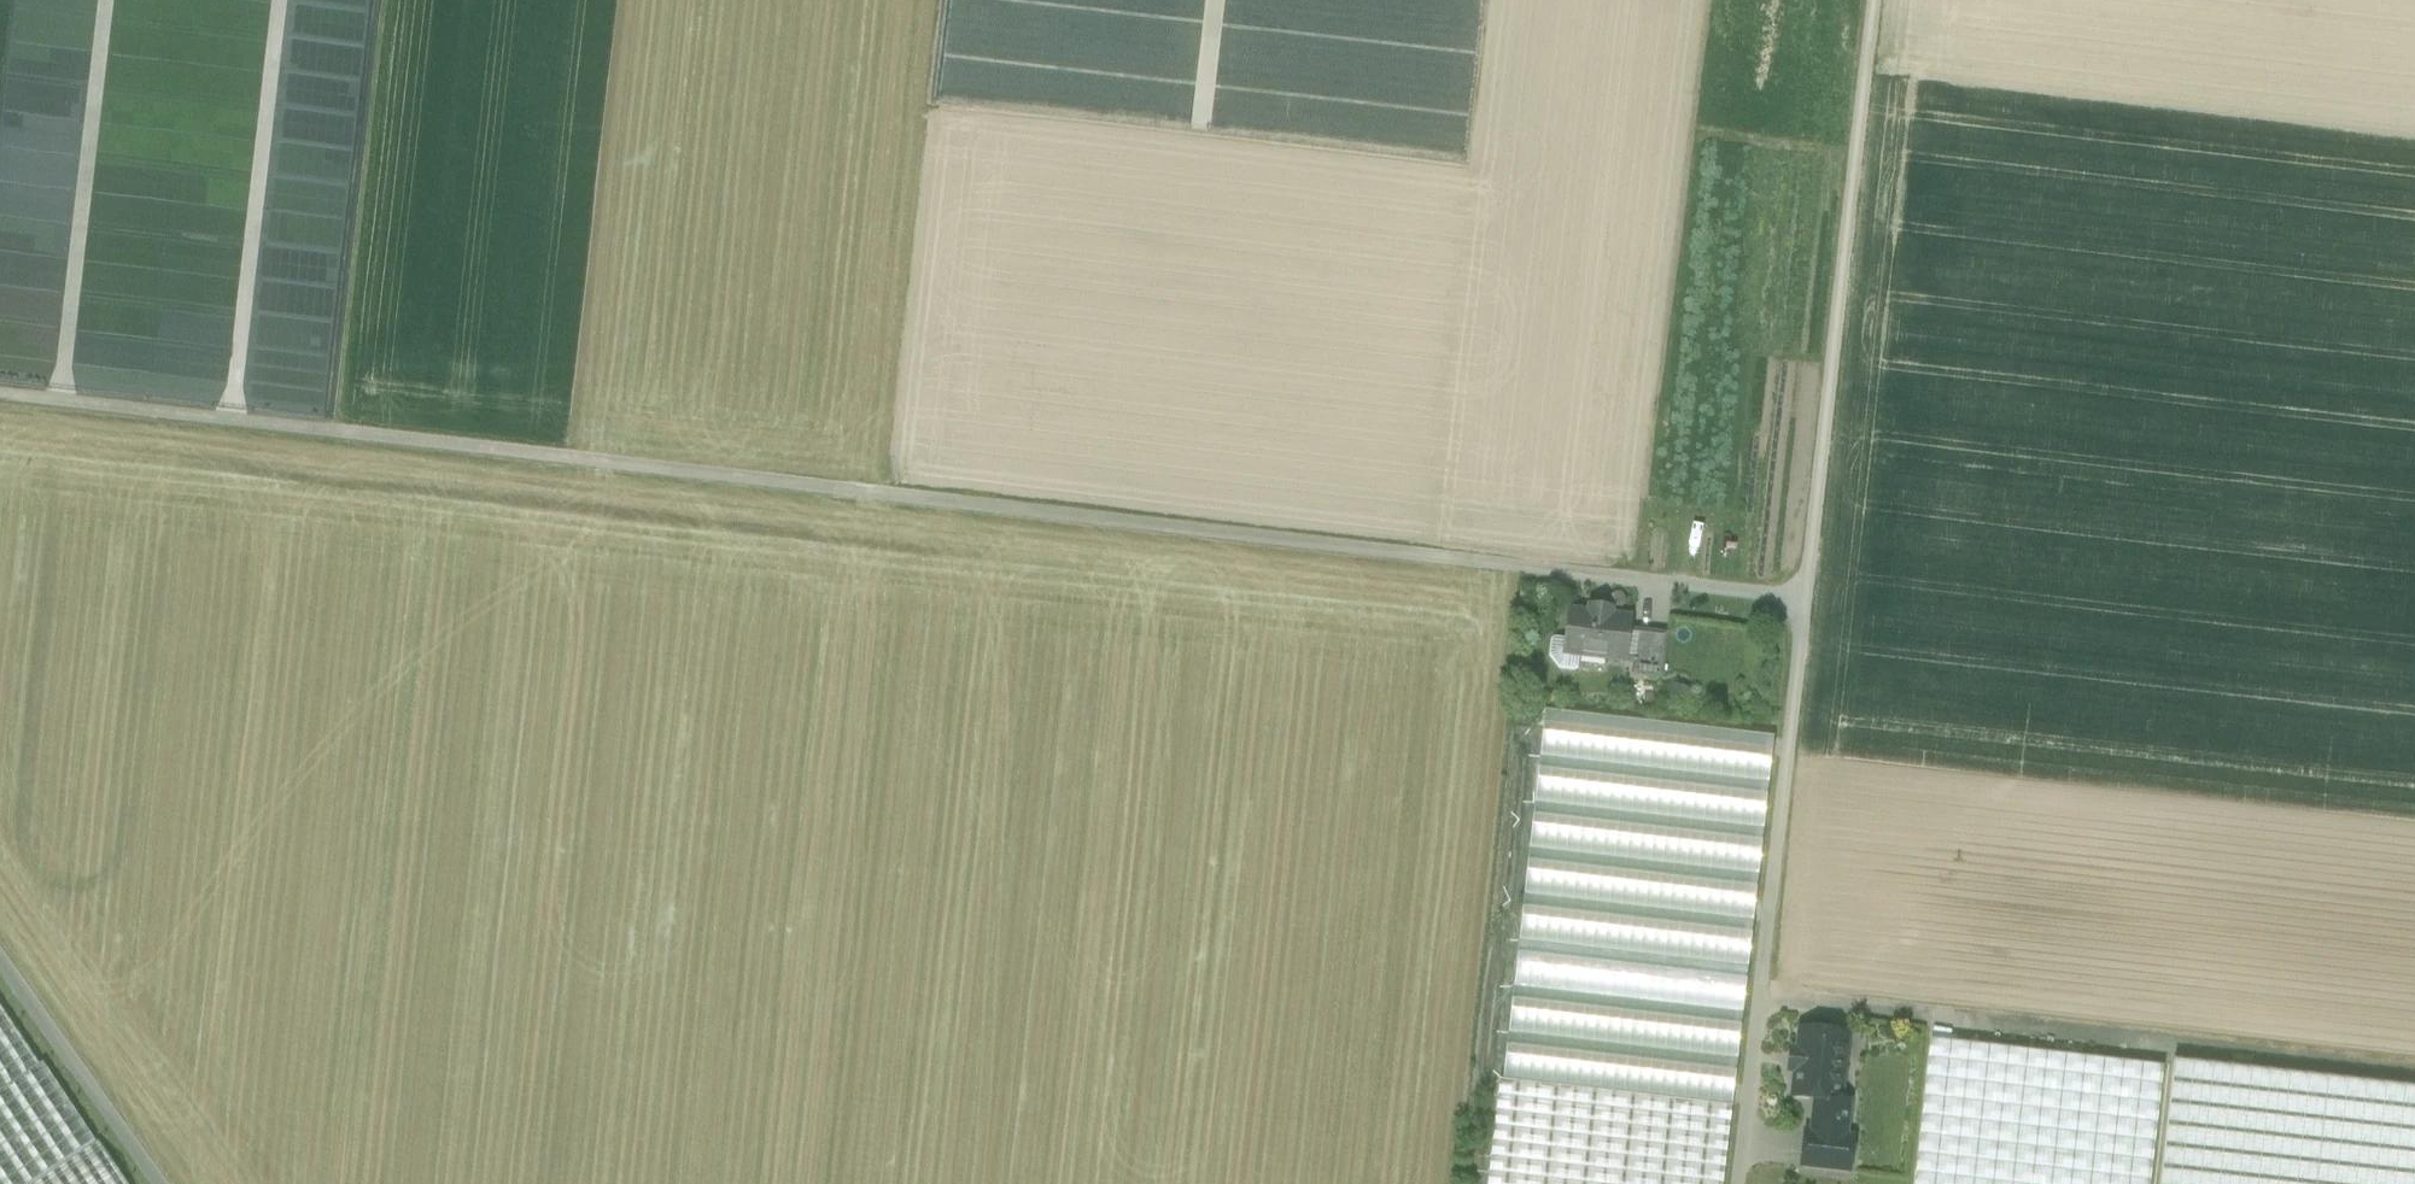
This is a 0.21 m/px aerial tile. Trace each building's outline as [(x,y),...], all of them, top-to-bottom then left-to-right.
[(1611,611),(1590,608),(1589,614),(1570,611),(1566,640),(1555,638),(1552,641),(1550,656),(1559,668),(1575,670),(1578,668),(1579,656),(1624,662),(1628,631),(1630,619),(1611,617),(1611,611)] [(1635,663),(1638,632),(1628,631),(1624,662),(1635,663)] [(1666,635),(1638,632),(1635,663),(1633,675),(1662,679),(1666,635)] [(1774,738),(1546,712),(1503,1081),(1731,1107),(1774,738)] [(96,1141),(43,1063),(40,1066),(0,1007),(0,1183),(32,1183),(96,1141)] [(1828,1028),(1820,1027),(1814,1032),(1801,1031),(1798,1052),(1791,1051),(1789,1071),(1796,1072),(1793,1097),(1824,1101),(1820,1134),(1845,1137),(1849,1102),(1839,1101),(1846,1036),(1833,1035),(1828,1028)] [(2163,1067),(1930,1040),(1914,1183),(2150,1183),(2163,1067)] [(2181,1073),(2168,1183),(2414,1183),(2414,1099),(2181,1073)] [(1500,1081),(1488,1183),(1723,1183),(1731,1107),(1503,1081),(1500,1081)] [(1820,1134),(1805,1133),(1801,1167),(1849,1172),(1852,1138),(1820,1134)] [(98,1140),(96,1141),(32,1183),(128,1183),(98,1140)]
